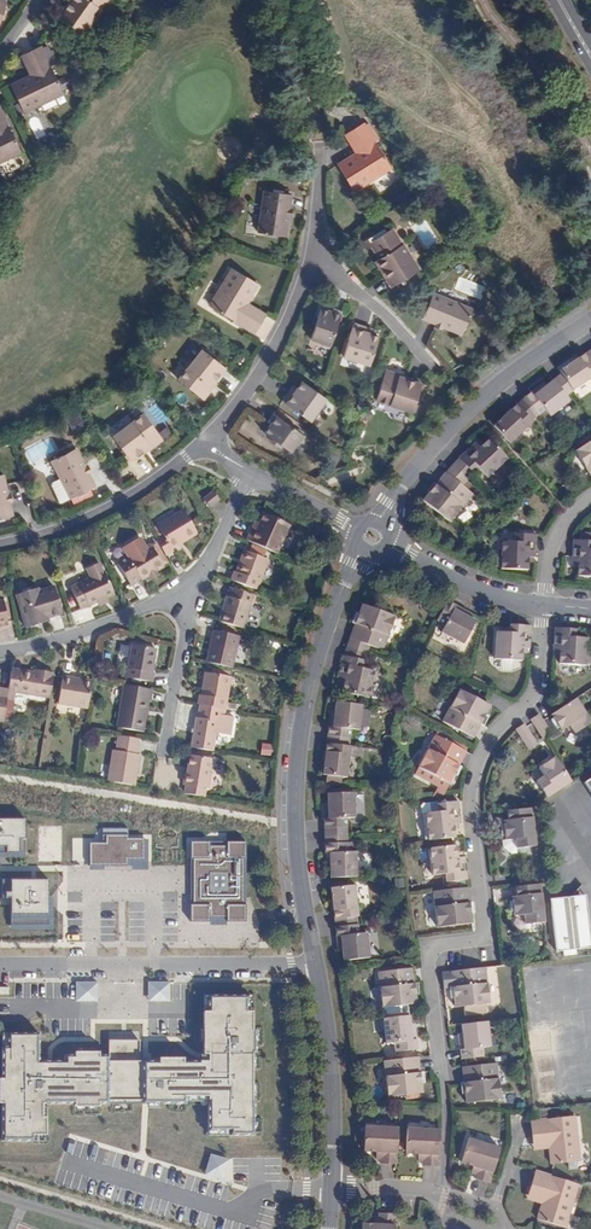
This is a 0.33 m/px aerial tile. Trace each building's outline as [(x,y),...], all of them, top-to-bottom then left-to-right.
[(83,37),(88,33),(103,11),(99,9),(105,0),(69,0),(56,18),(83,37)] [(103,11),(110,0),(105,0),(99,9),(103,11)] [(28,74),(9,84),(25,115),(54,100),(53,98),(62,93),(40,47),(24,55),(33,72),(28,74)] [(20,57),(28,74),(33,72),(24,55),(20,57)] [(12,159),(10,156),(20,151),(0,110),(0,164),(12,159)] [(354,193),(383,175),(381,172),(389,166),(362,123),(353,129),(364,147),(354,153),(336,165),(354,193)] [(343,135),(354,153),(364,147),(353,129),(343,135)] [(381,172),(383,175),(391,169),(389,166),(381,172)] [(288,218),(290,208),(292,196),(282,194),(272,192),(263,191),(256,232),(285,237),(288,218)] [(369,242),(367,239),(360,243),(365,251),(368,249),(371,247),(378,259),(375,261),(373,262),(389,288),(419,269),(403,244),(401,244),(391,228),(384,233),(369,242)] [(382,230),(367,239),(369,242),(384,233),(382,230)] [(371,247),(368,249),(375,261),(378,259),(371,247)] [(216,299),(210,308),(253,333),(263,318),(245,307),(249,303),(258,285),(230,267),(213,297),(216,299)] [(432,291),(421,320),(461,336),(471,308),(432,291)] [(208,306),(210,308),(216,299),(213,297),(208,306)] [(245,307),(263,318),(266,313),(249,303),(245,307)] [(316,319),(314,326),(309,340),(321,343),(321,346),(328,348),(340,311),(332,308),(330,310),(320,307),(316,319)] [(378,335),(371,333),(366,331),(366,326),(353,322),(342,358),(368,366),(378,335)] [(205,398),(212,390),(210,389),(216,381),(225,369),(201,350),(177,379),(201,399),(205,398)] [(572,391),(590,379),(590,363),(587,356),(586,354),(580,357),(559,371),(561,374),(572,391)] [(420,383),(404,378),(396,375),(397,372),(389,370),(384,372),(375,401),(411,414),(420,383)] [(525,401),(538,416),(544,411),(548,417),(568,402),(553,380),(546,385),(538,391),(536,389),(523,398),(525,401)] [(301,381),(296,388),(293,392),(289,389),(281,401),(310,422),(326,399),(301,381)] [(540,385),(536,389),(538,391),(546,385),(544,382),(540,385)] [(523,398),(517,405),(518,407),(525,401),(523,398)] [(531,421),(538,416),(525,401),(518,407),(531,421)] [(493,426),(509,444),(532,423),(531,421),(518,407),(517,405),(512,409),(493,426)] [(130,463),(143,453),(154,445),(155,447),(160,444),(161,440),(142,414),(112,436),(130,463)] [(274,441),(278,444),(289,452),(291,452),(298,442),(300,443),(304,437),(272,414),(267,422),(270,425),(263,434),(274,441)] [(365,442),(356,439),(353,448),(362,451),(365,442)] [(458,458),(460,461),(472,475),(478,470),(487,477),(507,459),(489,439),(483,444),(479,447),(476,444),(475,443),(458,458)] [(574,452),(590,479),(590,440),(574,452)] [(154,445),(143,453),(144,454),(155,447),(154,445)] [(51,461),(69,499),(95,486),(90,473),(85,464),(77,448),(51,461)] [(454,467),(468,480),(472,475),(460,461),(454,467)] [(454,467),(448,474),(461,486),(468,480),(454,467)] [(445,472),(435,485),(429,493),(422,501),(450,523),(472,494),(461,486),(448,474),(445,472)] [(8,493),(4,474),(0,475),(0,519),(14,516),(11,503),(8,493)] [(69,499),(59,479),(52,482),(51,485),(60,504),(69,499)] [(435,485),(432,482),(431,484),(426,490),(429,493),(435,485)] [(212,491),(203,499),(209,508),(219,501),(212,491)] [(162,536),(156,539),(166,557),(173,552),(172,550),(186,541),(184,537),(195,531),(183,509),(156,525),(162,536)] [(249,531),(246,540),(277,554),(290,526),(262,514),(259,523),(254,533),(249,531)] [(254,521),(249,531),(254,533),(259,523),(254,521)] [(184,537),(186,541),(197,534),(195,531),(184,537)] [(527,570),(528,563),(528,558),(532,558),(534,558),(536,535),(514,533),(514,541),(501,541),(500,569),(527,570)] [(572,548),(578,549),(577,563),(576,575),(590,577),(590,541),(572,539),(572,548)] [(126,555),(115,561),(129,586),(140,580),(142,582),(163,568),(149,545),(128,558),(126,555)] [(232,571),(230,580),(257,590),(267,561),(243,551),(235,572),(232,571)] [(97,603),(106,599),(114,596),(99,563),(86,569),(89,578),(69,587),(80,611),(97,603)] [(62,615),(54,586),(40,590),(39,588),(14,595),(24,629),(39,625),(37,619),(48,616),(49,619),(62,615)] [(225,596),(217,621),(244,629),(254,596),(229,589),(227,597),(225,596)] [(460,608),(447,601),(436,621),(444,626),(440,633),(461,645),(474,620),(467,617),(458,613),(460,608)] [(352,639),(369,646),(382,650),(394,616),(362,604),(359,613),(355,623),(350,638),(352,639)] [(467,617),(469,612),(460,608),(458,613),(467,617)] [(39,625),(50,622),(49,619),(48,616),(37,619),(39,625)] [(526,650),(529,650),(530,639),(531,626),(508,624),(507,632),(495,632),(494,659),(521,661),(521,654),(522,649),(526,650)] [(575,629),(554,628),(554,636),(559,637),(558,651),(558,662),(586,665),(587,639),(575,638),(575,629)] [(212,631),(205,662),(232,668),(239,637),(212,631)] [(350,646),(366,653),(369,646),(352,639),(350,646)] [(125,668),(123,678),(152,682),(154,673),(152,672),(156,649),(131,645),(127,668),(125,668)] [(364,660),(366,653),(350,646),(346,656),(364,660)] [(362,669),(364,660),(346,656),(343,656),(338,678),(340,679),(344,680),(343,685),(342,692),(369,698),(374,672),(362,669)] [(25,690),(31,670),(20,669),(19,675),(11,674),(8,692),(25,694),(25,690)] [(49,699),(54,672),(40,670),(40,675),(32,673),(32,671),(31,670),(25,690),(25,694),(49,699)] [(220,708),(226,709),(231,674),(225,672),(224,676),(212,674),(204,672),(200,696),(198,695),(196,704),(198,704),(220,708)] [(87,710),(91,684),(80,683),(80,677),(62,675),(58,705),(87,710)] [(150,689),(122,684),(115,728),(143,732),(148,702),(150,689)] [(489,705),(485,703),(458,689),(441,721),(472,738),(480,724),(484,714),(489,705)] [(551,715),(561,729),(569,726),(577,720),(583,728),(590,723),(590,721),(576,698),(551,715)] [(359,732),(362,705),(339,702),(336,702),(335,711),(334,721),(329,720),(328,736),(330,736),(349,739),(350,730),(359,732)] [(194,718),(190,748),(213,751),(215,733),(225,735),(228,716),(219,715),(220,708),(198,704),(196,718),(194,718)] [(552,735),(540,716),(539,714),(530,720),(532,722),(544,740),(552,735)] [(577,720),(569,726),(574,734),(583,728),(577,720)] [(516,729),(515,730),(527,750),(536,744),(526,726),(524,724),(516,729)] [(434,735),(465,751),(467,749),(435,732),(434,735)] [(111,750),(106,781),(130,785),(132,773),(137,774),(140,755),(137,754),(140,739),(116,735),(114,751),(111,750)] [(453,774),(458,765),(465,751),(434,735),(417,767),(449,783),(453,774)] [(330,736),(330,744),(349,746),(349,739),(330,736)] [(325,754),(324,764),(323,775),(327,775),(343,777),(347,777),(349,756),(361,757),(363,748),(349,746),(330,744),(326,743),(325,754)] [(535,781),(546,799),(571,782),(554,755),(545,762),(550,770),(542,775),(535,781)] [(185,785),(184,794),(202,797),(204,788),(209,789),(212,776),(209,776),(211,759),(189,756),(186,772),(184,773),(182,784),(185,785)] [(538,767),(542,775),(550,770),(545,762),(538,767)] [(340,793),(327,793),(327,802),(327,813),(324,813),(324,828),(327,828),(346,827),(346,818),(354,818),(354,793),(351,793),(340,793)] [(427,841),(455,837),(454,830),(454,825),(458,824),(460,824),(457,801),(436,803),(437,812),(424,813),(427,841)] [(515,848),(536,846),(532,808),(506,811),(507,820),(502,820),(502,827),(512,826),(513,839),(515,848)] [(0,822),(0,855),(12,855),(12,863),(28,863),(28,855),(32,855),(32,822),(0,822)] [(504,839),(513,839),(512,826),(502,827),(504,839)] [(346,827),(327,828),(327,836),(346,835),(346,827)] [(109,845),(92,845),(92,867),(132,867),(132,861),(143,861),(143,845),(130,845),(130,831),(109,831),(109,845)] [(359,842),(359,835),(346,835),(346,843),(328,843),(325,843),(325,859),(330,859),(330,869),(330,878),(357,877),(355,851),(358,851),(357,843),(359,842)] [(346,835),(327,836),(328,843),(346,843),(346,835)] [(246,843),(193,842),(192,918),(245,919),(246,843)] [(464,857),(462,857),(457,858),(457,852),(456,846),(428,849),(432,876),(444,875),(445,882),(467,879),(464,857)] [(52,882),(13,881),(12,929),(51,930),(52,882)] [(575,896),(585,895),(584,882),(575,891),(575,896)] [(524,923),(545,921),(541,884),(514,887),(515,896),(510,897),(511,903),(521,902),(522,914),(524,923)] [(355,886),(331,888),(332,900),(333,908),(334,919),(337,919),(357,916),(358,916),(355,886)] [(469,903),(467,887),(432,892),(436,928),(467,925),(468,924),(471,923),(470,914),(469,903)] [(590,948),(585,895),(575,896),(575,891),(569,897),(550,899),(555,951),(562,951),(562,955),(576,954),(576,949),(590,948)] [(513,916),(522,914),(521,902),(511,903),(513,916)] [(357,924),(357,916),(337,919),(338,926),(357,924)] [(357,924),(338,926),(335,927),(337,942),(341,942),(342,952),(343,960),(369,957),(367,933),(369,933),(367,923),(357,924)] [(485,967),(453,971),(455,989),(456,999),(457,1009),(463,1009),(465,1017),(484,1015),(483,1006),(489,1005),(485,967)] [(415,994),(414,984),(412,968),(377,971),(381,1008),(416,1004),(415,994)] [(99,982),(76,982),(76,1004),(99,1004),(99,982)] [(171,982),(148,982),(148,1003),(171,1003),(171,982)] [(50,1127),(51,1109),(81,1110),(81,1113),(105,1114),(106,1109),(112,1109),(112,1104),(145,1105),(148,1105),(148,1114),(193,1115),(193,1109),(213,1109),(212,1140),(238,1140),(238,1144),(261,1145),(264,1065),(265,1018),(258,1017),(259,999),(214,997),(214,1014),(210,1014),(208,1063),(215,1063),(215,1071),(194,1070),(194,1061),(166,1059),(165,1069),(146,1068),(147,1043),(113,1042),(113,1060),(82,1059),(81,1065),(48,1064),(49,1045),(11,1043),(8,1144),(40,1145),(40,1140),(54,1140),(54,1127),(50,1127)] [(409,1015),(382,1018),(385,1043),(393,1042),(395,1052),(417,1049),(416,1040),(412,1041),(411,1031),(409,1015)] [(492,1047),(489,1021),(462,1025),(463,1033),(464,1044),(460,1044),(463,1059),(484,1057),(483,1049),(492,1047)] [(418,1057),(383,1061),(387,1096),(422,1093),(421,1083),(420,1072),(418,1057)] [(496,1063),(464,1067),(466,1085),(467,1094),(468,1104),(500,1101),(496,1063)] [(545,1134),(547,1148),(550,1165),(580,1161),(574,1115),(529,1121),(531,1135),(545,1134)] [(396,1165),(398,1127),(364,1126),(363,1152),(375,1153),(379,1153),(379,1160),(379,1163),(396,1165)] [(438,1167),(440,1129),(407,1128),(405,1154),(417,1155),(421,1155),(422,1162),(421,1166),(438,1167)] [(533,1150),(547,1148),(545,1134),(531,1135),(533,1150)] [(460,1163),(471,1167),(476,1169),(474,1175),(473,1178),(489,1183),(500,1148),(467,1137),(460,1163)] [(231,1160),(213,1155),(207,1174),(226,1181),(231,1160)] [(565,1228),(577,1184),(534,1171),(530,1184),(544,1189),(539,1204),(535,1219),(565,1228)] [(526,1200),(539,1204),(544,1189),(530,1184),(526,1200)] [(395,1214),(377,1213),(377,1216),(377,1223),(373,1223),(361,1223),(360,1228),(394,1228),(395,1220),(395,1214)]
